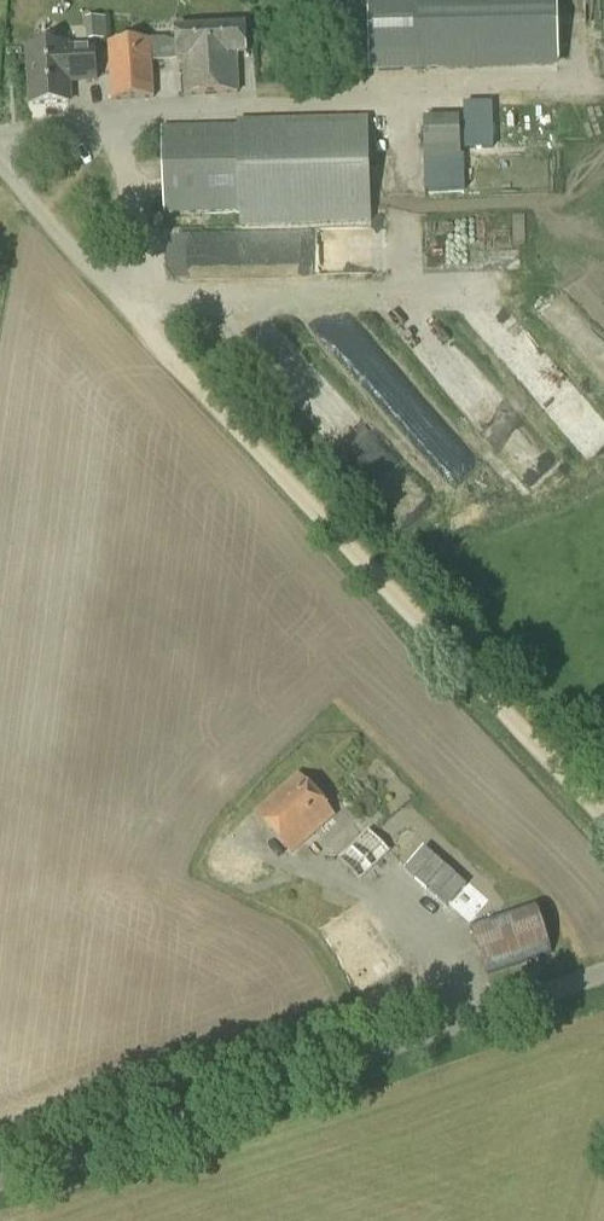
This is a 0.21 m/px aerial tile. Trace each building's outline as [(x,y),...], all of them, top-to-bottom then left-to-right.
[(338,73),(372,72),(370,0),(336,0),(338,73)] [(372,72),(558,67),(557,0),(370,0),(372,72)] [(177,48),(178,60),(183,60),(186,97),(240,93),(237,56),(246,56),(244,27),(176,31),(177,48)] [(178,60),(177,48),(153,49),(152,40),(109,43),(113,100),(156,98),(154,62),(178,60)] [(99,84),(96,45),(67,47),(67,46),(30,49),(35,106),(71,104),(69,86),(99,84)] [(426,155),(466,150),(462,113),(422,118),(426,155)] [(161,128),(165,229),(371,223),(368,118),(237,121),(238,126),(161,128)] [(395,148),(409,148),(409,131),(395,130),(395,148)] [(472,132),(473,150),(496,148),(495,130),(472,132)] [(425,156),(423,156),(424,192),(465,191),(464,155),(462,155),(425,156)] [(299,273),(300,241),(274,240),(273,272),(299,273)] [(236,272),(234,244),(205,246),(206,263),(187,264),(188,275),(236,272)] [(569,424),(585,404),(562,386),(547,406),(569,424)] [(534,487),(562,461),(548,447),(520,473),(534,487)] [(292,854),(335,817),(299,775),(256,812),(292,854)] [(362,880),(389,853),(368,832),(341,860),(362,880)] [(488,975),(553,954),(536,903),(472,924),(488,975)]
